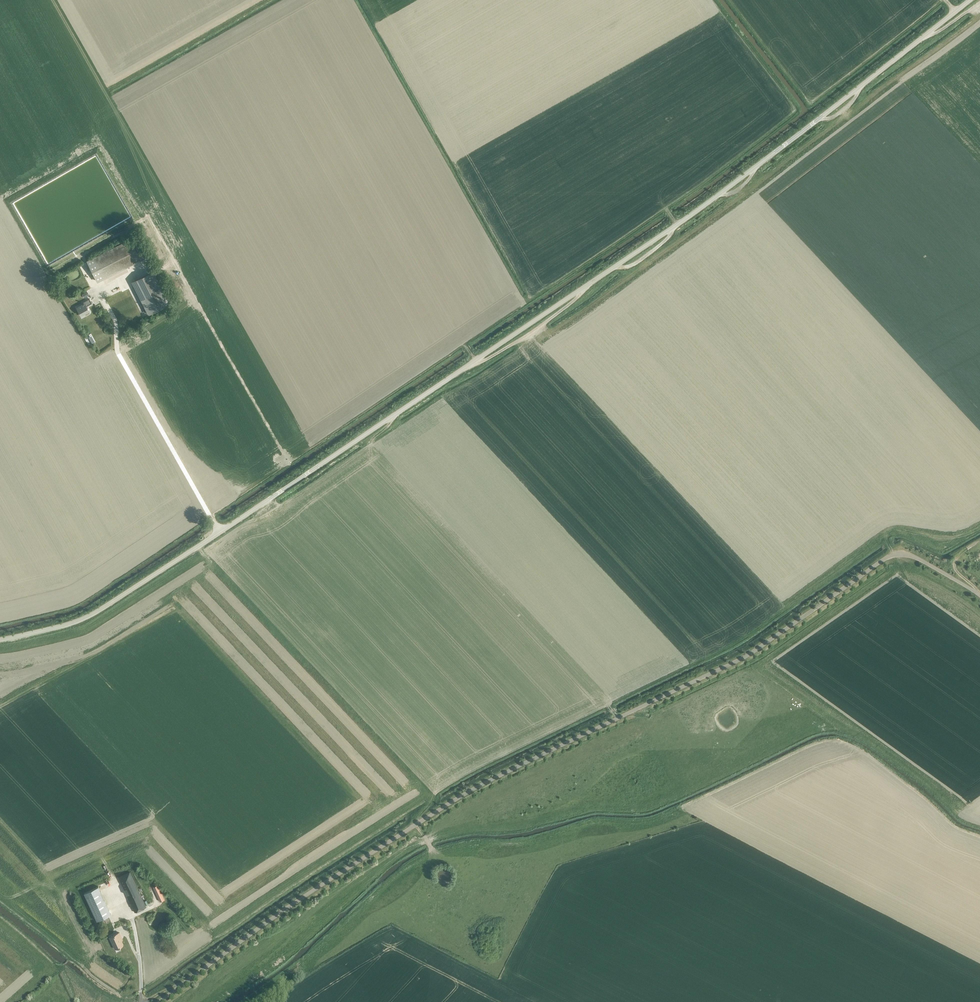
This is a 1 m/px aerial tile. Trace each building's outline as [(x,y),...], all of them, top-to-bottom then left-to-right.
[(140,260),(129,239),(87,260),(98,281),(140,260)] [(153,271),(132,282),(148,314),(169,303),(153,271)] [(132,286),(125,289),(127,296),(135,293),(132,286)] [(89,312),(86,306),(92,303),(89,299),(83,302),(83,304),(77,308),(81,315),(84,313),(85,314),(86,315),(89,313),(89,312)] [(135,912),(146,907),(129,872),(118,877),(135,912)] [(160,901),(164,899),(157,885),(153,887),(160,901)] [(98,886),(84,893),(97,920),(111,914),(98,886)] [(115,949),(123,945),(119,938),(121,937),(119,932),(111,936),(112,940),(111,941),(115,949)]
